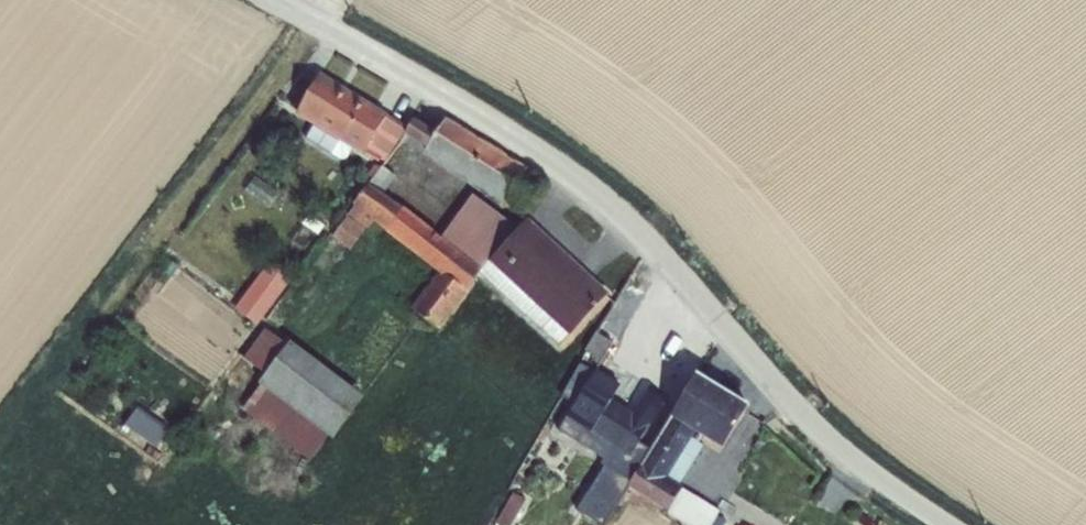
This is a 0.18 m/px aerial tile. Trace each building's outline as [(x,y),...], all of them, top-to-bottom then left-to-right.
[(318,73),(294,115),(312,126),(304,139),(340,160),(345,159),(351,149),(361,155),(381,166),(403,134),(407,128),(386,115),(318,73)] [(407,128),(403,134),(426,148),(424,152),(519,218),(546,182),(446,118),(436,133),(412,118),(407,128)] [(395,177),(381,166),(331,238),(348,251),(364,229),(366,230),(373,222),(436,272),(409,308),(439,330),(478,274),(488,262),(513,225),(471,195),(440,237),(382,194),(395,177)] [(253,177),(244,191),(267,207),(276,193),(253,177)] [(488,262),(478,274),(558,346),(568,336),(608,294),(527,219),(488,262)] [(270,261),(235,308),(260,327),(295,280),(270,261)] [(266,323),(240,358),(265,377),(241,409),(309,461),(327,437),(331,440),(364,397),(266,323)] [(558,423),(554,429),(612,465),(591,501),(612,514),(628,488),(626,486),(642,462),(632,456),(667,400),(645,387),(630,410),(613,399),(622,385),(596,368),(611,344),(595,334),(583,352),(585,353),(579,363),(585,368),(567,397),(567,410),(558,423)] [(626,486),(628,488),(667,512),(666,514),(684,524),(722,524),(714,520),(719,512),(681,489),(682,487),(667,477),(693,432),(721,449),(747,407),(695,375),(642,462),(626,486)] [(136,409),(124,424),(155,447),(166,431),(136,409)] [(494,523),(497,524),(511,524),(525,501),(511,493),(494,523)]
